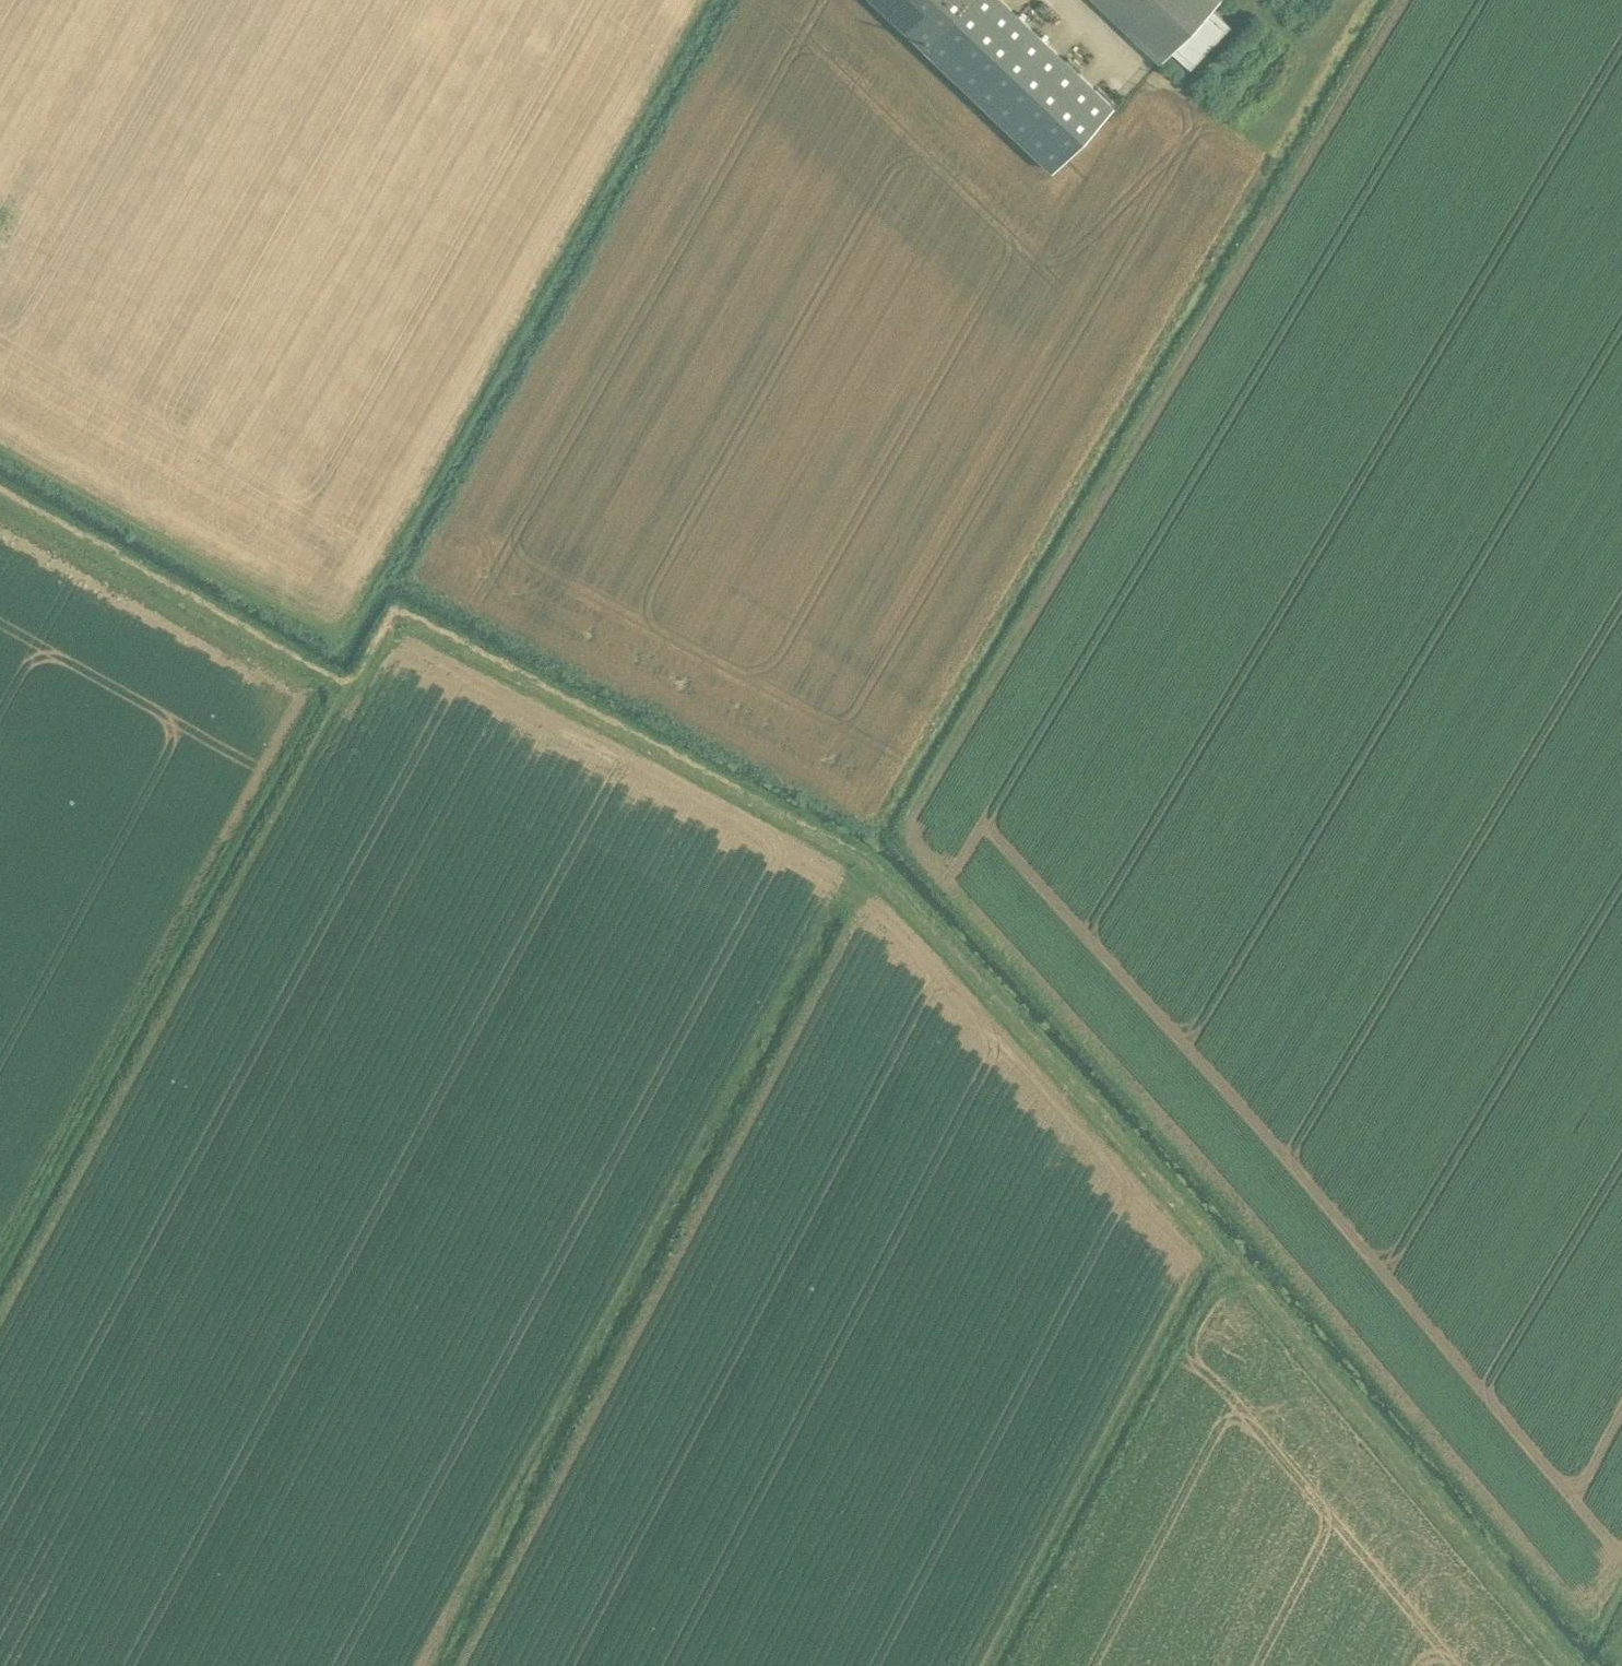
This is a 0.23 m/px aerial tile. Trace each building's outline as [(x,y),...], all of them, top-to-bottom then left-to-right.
[(923,48),(968,0),(872,0),(923,48)] [(1159,61),(1170,50),(1189,68),(1230,26),(1210,7),(1217,0),(1095,0),(1159,61)]
